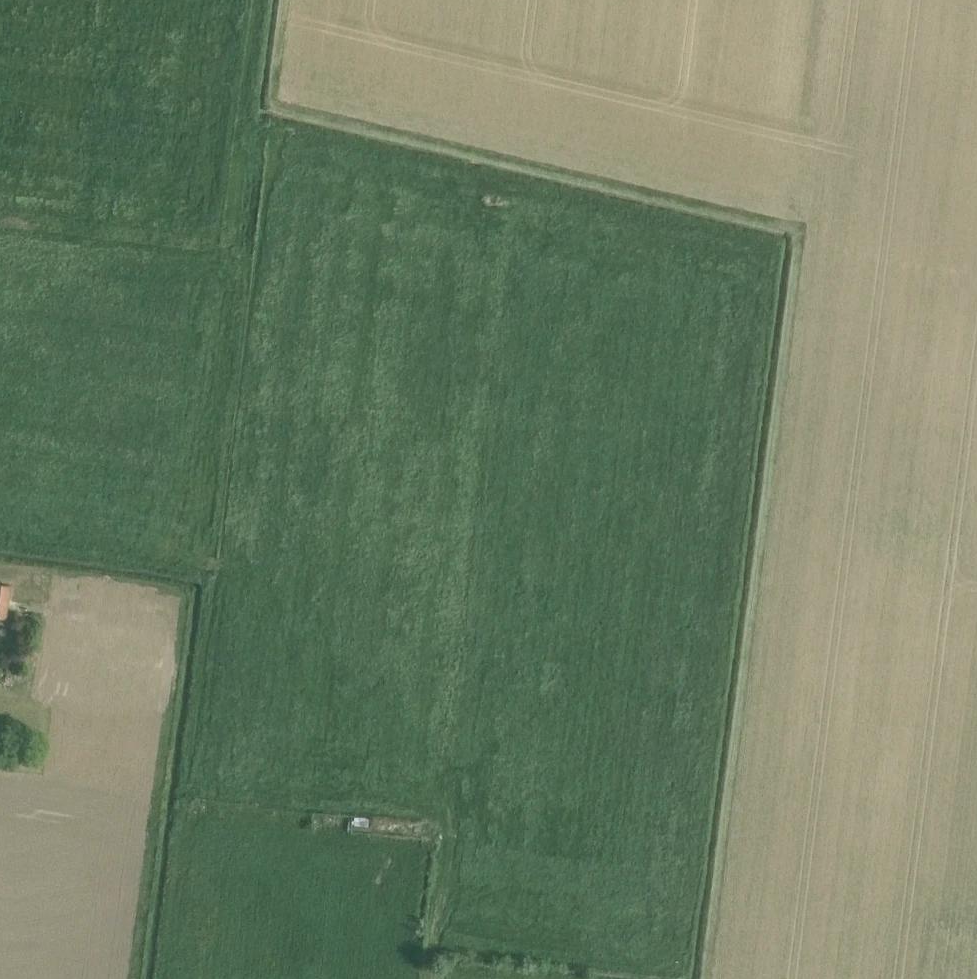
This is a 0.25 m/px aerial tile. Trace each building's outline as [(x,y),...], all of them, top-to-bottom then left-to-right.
[(6,600),(8,583),(0,582),(0,599),(6,600)]
